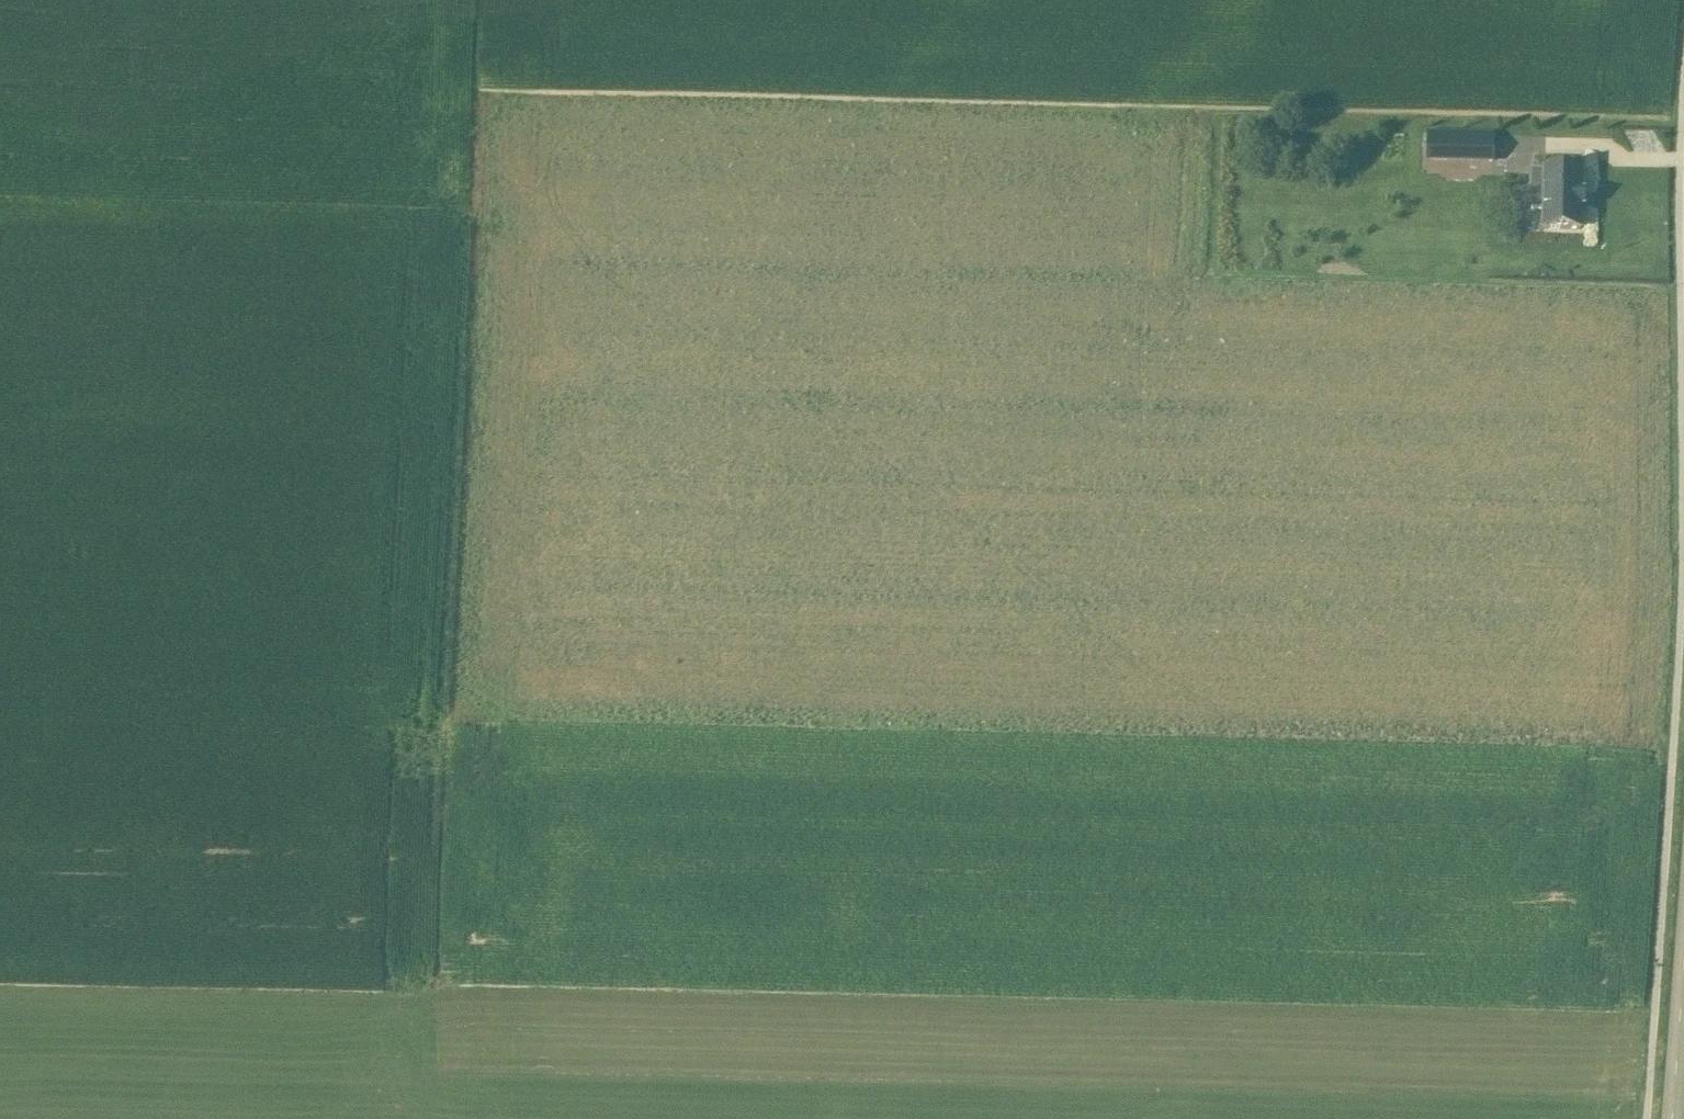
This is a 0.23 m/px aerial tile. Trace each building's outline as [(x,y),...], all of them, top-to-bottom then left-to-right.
[(1474,136),(1474,160),(1494,160),(1494,136),(1474,136)] [(1543,185),(1531,185),(1531,211),(1542,211),(1542,230),(1582,231),(1583,170),(1543,169),(1543,172),(1543,185)]
